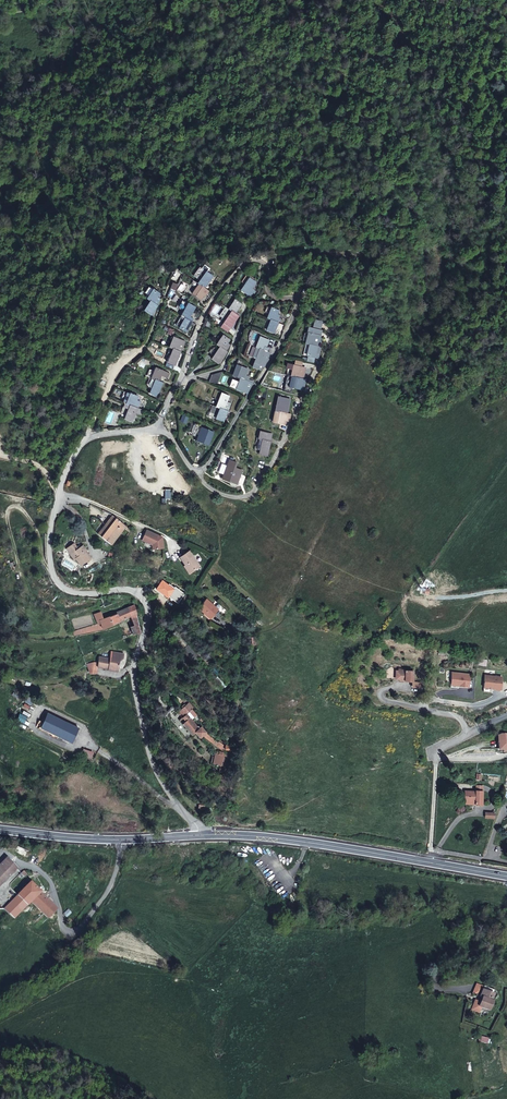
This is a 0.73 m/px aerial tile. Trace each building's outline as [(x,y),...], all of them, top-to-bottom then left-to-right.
[(204,288),(213,276),(207,271),(210,267),(204,263),(201,267),(198,266),(192,274),(200,280),(198,284),(200,285),(201,287),(204,288)] [(239,290),(241,291),(250,278),(249,277),(239,290)] [(250,278),(241,291),(247,295),(246,296),(250,299),(256,291),(252,289),(257,282),(250,278)] [(193,295),(195,296),(201,287),(200,285),(193,295)] [(201,287),(195,296),(201,301),(208,291),(204,288),(201,287)] [(153,304),(158,297),(160,294),(153,288),(152,289),(149,288),(145,294),(148,295),(145,299),(149,301),(150,302),(153,304)] [(227,309),(229,310),(236,300),(234,298),(227,309)] [(236,300),(229,310),(230,311),(231,310),(232,311),(235,313),(242,304),(236,300)] [(142,311),(144,312),(150,302),(149,301),(142,311)] [(150,302),(144,312),(150,316),(156,306),(153,304),(150,302)] [(180,316),(181,317),(189,303),(187,302),(180,316)] [(189,303),(181,317),(183,318),(185,319),(188,321),(196,307),(189,303)] [(272,307),(267,319),(270,320),(270,319),(272,320),(278,322),(280,318),(279,318),(281,311),(272,307)] [(222,323),(223,324),(232,311),(231,310),(230,311),(222,323)] [(232,311),(223,324),(230,329),(239,316),(235,313),(232,311)] [(185,319),(179,329),(186,333),(192,322),(188,321),(185,319)] [(272,320),(267,331),(274,334),(279,322),(278,322),(272,320)] [(313,329),(319,331),(321,323),(315,322),(313,329)] [(308,332),(306,343),(318,346),(318,344),(320,337),(318,337),(315,336),(316,334),(312,333),(309,332),(308,332)] [(215,344),(216,345),(224,335),(222,334),(215,344)] [(224,335),(216,345),(219,347),(219,346),(221,347),(224,349),(230,340),(224,335)] [(171,344),(170,348),(172,349),(174,350),(180,352),(185,341),(174,336),(173,337),(172,337),(170,343),(171,344)] [(261,336),(257,348),(258,348),(259,348),(260,348),(265,350),(267,346),(265,346),(268,339),(261,336)] [(303,355),(315,358),(316,354),(319,355),(321,348),(317,347),(318,346),(306,343),(303,355)] [(210,359),(212,360),(221,347),(219,346),(219,347),(210,359)] [(221,347),(212,360),(218,364),(227,351),(224,349),(221,347)] [(251,366),(253,367),(260,348),(259,348),(258,348),(251,366)] [(260,348),(253,367),(260,370),(262,364),(265,365),(270,352),(266,351),(265,350),(260,348)] [(174,350),(169,363),(175,366),(180,352),(174,350)] [(301,366),(295,365),(289,363),(288,368),(291,368),(293,369),(292,375),(293,375),(295,376),(299,377),(302,378),(304,370),(301,370),(301,366)] [(244,380),(248,369),(241,366),(238,365),(237,366),(233,376),(240,379),(241,379),(244,380)] [(157,368),(152,379),(154,379),(155,380),(159,381),(163,370),(157,368)] [(295,376),(292,388),(300,390),(302,378),(299,377),(295,376)] [(232,388),(237,390),(244,392),(247,393),(253,383),(252,383),(248,382),(244,380),(241,379),(240,379),(239,382),(235,380),(232,388)] [(155,380),(150,394),(157,397),(163,383),(159,381),(155,380)] [(119,393),(113,390),(110,397),(116,399),(119,393)] [(134,406),(137,400),(139,396),(130,392),(129,393),(127,400),(124,399),(122,402),(124,403),(134,406)] [(229,396),(223,393),(217,407),(224,410),(229,396)] [(279,396),(275,411),(283,413),(286,397),(279,396)] [(128,413),(125,420),(129,421),(132,422),(136,414),(140,415),(143,410),(138,408),(134,406),(124,403),(122,410),(126,412),(128,413)] [(224,410),(217,407),(215,406),(212,405),(208,416),(223,422),(227,411),(224,410)] [(283,413),(275,411),(273,422),(285,425),(286,421),(289,421),(291,415),(283,413)] [(201,426),(196,441),(203,444),(208,429),(201,426)] [(266,440),(268,432),(258,430),(257,438),(266,440)] [(267,456),(270,440),(266,440),(257,438),(256,440),(257,440),(256,446),(255,446),(254,449),(258,449),(257,454),(267,456)] [(229,477),(228,482),(235,484),(240,469),(232,466),(232,467),(230,466),(228,466),(225,468),(223,475),(228,477),(229,477)] [(116,518),(112,515),(105,525),(109,528),(116,518)] [(125,526),(116,518),(109,528),(105,525),(101,529),(97,534),(111,544),(125,526)] [(142,541),(152,546),(152,550),(163,549),(162,538),(147,530),(144,536),(142,541)] [(82,545),(79,547),(77,549),(76,547),(73,543),(65,548),(73,560),(75,559),(78,562),(80,565),(91,557),(82,545)] [(184,565),(189,572),(199,565),(189,551),(179,557),(184,565)] [(212,605),(213,604),(206,598),(197,608),(204,613),(210,618),(217,609),(212,605)] [(100,623),(102,629),(129,617),(130,617),(133,625),(129,627),(132,635),(140,631),(134,604),(116,611),(117,614),(108,617),(102,605),(99,607),(95,608),(97,613),(93,614),(97,624),(100,623)] [(97,624),(73,631),(74,635),(102,629),(100,623),(97,624)] [(99,656),(96,667),(106,669),(106,670),(117,672),(119,661),(121,660),(123,659),(124,654),(111,651),(109,658),(99,656)] [(413,681),(414,670),(399,669),(398,673),(399,676),(399,679),(399,681),(413,681)] [(468,686),(469,673),(451,672),(450,677),(450,682),(458,683),(457,685),(468,686)] [(501,676),(484,674),(483,686),(490,687),(501,688),(501,676)] [(202,736),(206,732),(200,726),(199,727),(191,719),(194,716),(190,711),(191,710),(185,703),(180,707),(176,711),(184,721),(182,723),(191,734),(194,732),(199,738),(202,736)] [(47,713),(40,728),(71,743),(75,735),(79,728),(47,713)] [(202,736),(223,752),(224,747),(206,732),(202,736)] [(499,733),(499,748),(506,748),(506,733),(499,733)] [(83,750),(81,755),(90,759),(92,753),(83,750)] [(214,753),(212,763),(220,766),(223,755),(218,754),(214,753)] [(474,802),(474,804),(482,805),(483,790),(475,790),(475,791),(464,790),(464,802),(474,802)] [(12,871),(0,861),(0,883),(12,871)] [(44,922),(54,912),(53,909),(40,897),(26,885),(14,898),(24,908),(26,905),(44,922)] [(14,898),(1,912),(11,922),(24,908),(14,898)] [(61,947),(64,951),(74,946),(71,942),(61,947)] [(481,988),(476,999),(482,1001),(481,1005),(477,1003),(475,1009),(486,1014),(490,1004),(488,1003),(492,993),(481,988)]
